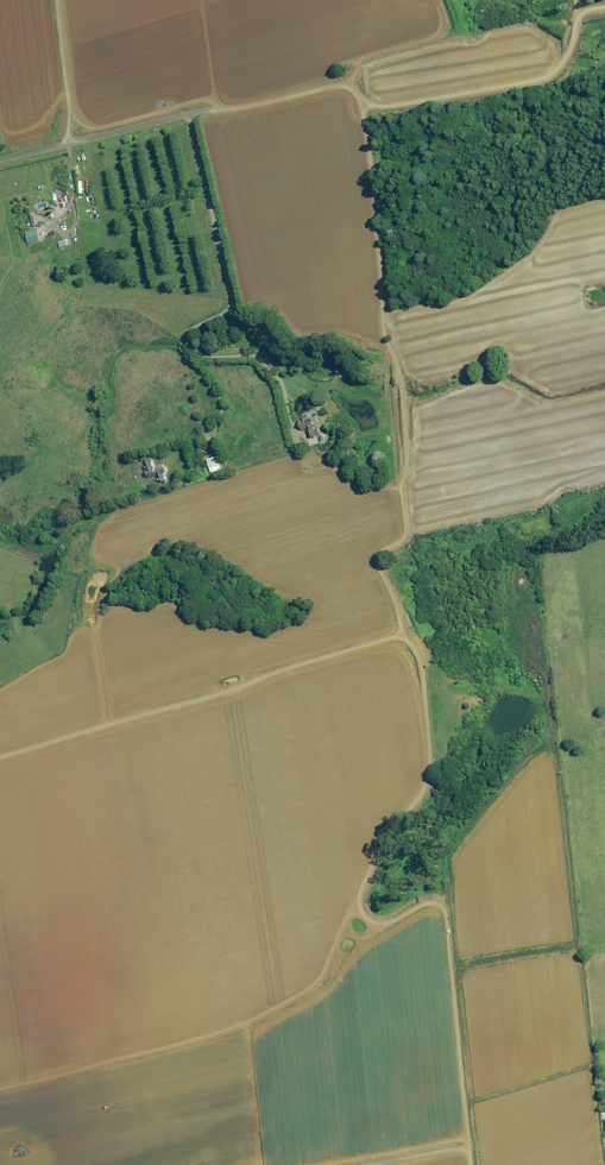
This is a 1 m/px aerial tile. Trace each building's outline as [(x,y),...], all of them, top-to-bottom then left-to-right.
[(35,215),(34,212),(29,213),(33,226),(41,224),(40,223),(44,222),(42,216),(39,217),(39,214),(35,215)] [(33,228),(34,230),(25,232),(28,244),(41,240),(38,229),(37,227),(33,228)] [(315,430),(312,417),(299,420),(301,430),(307,429),(309,438),(319,435),(318,430),(315,430)] [(221,469),(217,456),(207,459),(211,472),(221,469)] [(154,467),(152,460),(144,461),(148,477),(158,475),(160,482),(167,480),(166,479),(165,479),(163,474),(166,473),(164,464),(154,467)]
